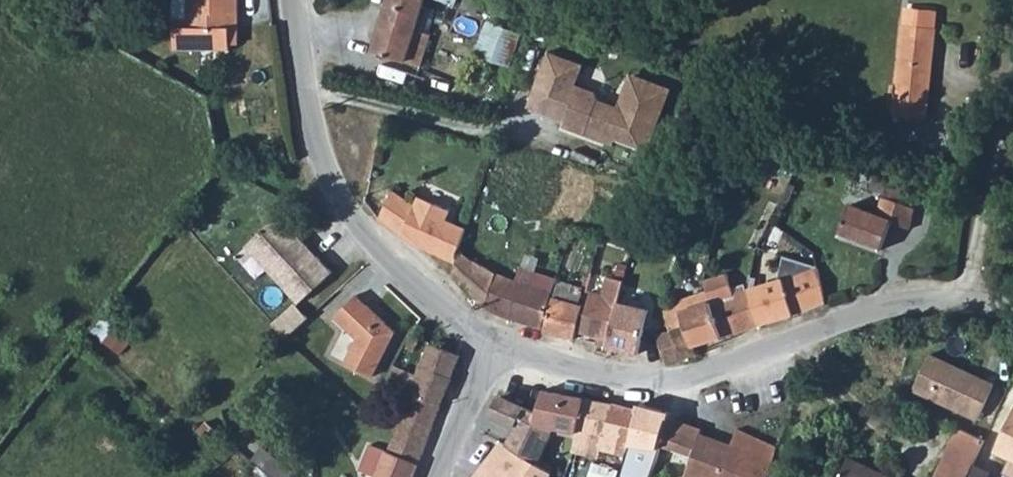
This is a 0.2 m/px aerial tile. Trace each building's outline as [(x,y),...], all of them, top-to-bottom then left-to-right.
[(239,18),(239,0),(174,0),(173,53),(231,53),(231,47),(231,18),(239,18)] [(421,65),(430,35),(413,29),(422,0),(387,0),(373,51),(421,65)] [(486,17),(473,51),(508,64),(521,31),(486,17)] [(894,116),(925,120),(937,30),(905,26),(894,116)] [(550,53),(530,104),(568,118),(564,128),(587,137),(590,127),(601,131),(606,143),(605,144),(611,146),(619,142),(649,154),(673,91),(637,77),(629,97),(624,95),(619,108),(617,113),(603,108),(600,101),(597,93),(577,86),(564,81),(570,65),(556,60),(557,56),(550,53)] [(585,66),(557,56),(556,60),(570,65),(564,81),(577,86),(585,66)] [(624,95),(629,97),(637,77),(631,75),(624,95)] [(619,108),(600,101),(603,108),(617,113),(619,108)] [(590,127),(587,137),(605,144),(606,143),(601,131),(590,127)] [(874,181),(887,185),(891,174),(876,170),(874,181)] [(883,199),(916,209),(920,196),(887,185),(883,199)] [(389,192),(376,218),(392,228),(414,243),(456,264),(459,255),(467,231),(447,221),(452,212),(421,197),(416,206),(389,192)] [(883,199),(878,217),(850,206),(838,236),(879,251),(889,227),(908,232),(916,209),(883,199)] [(239,246),(294,300),(326,267),(310,251),(308,254),(287,234),(290,232),(271,213),(239,246)] [(567,237),(572,223),(559,218),(554,233),(567,237)] [(310,251),(290,232),(287,234),(308,254),(310,251)] [(454,271),(483,305),(494,270),(494,269),(459,255),(456,264),(454,271)] [(483,305),(541,325),(555,280),(518,268),(515,278),(494,270),(483,305)] [(753,293),(759,326),(825,305),(821,271),(819,271),(753,293)] [(707,287),(735,282),(734,278),(711,286),(707,287)] [(597,344),(607,347),(609,340),(619,302),(624,282),(609,279),(604,296),(592,292),(580,332),(599,337),(597,344)] [(322,281),(297,301),(307,313),(332,292),(322,281)] [(670,336),(678,361),(697,355),(695,347),(759,326),(753,293),(740,297),(735,282),(707,287),(710,294),(670,305),(670,311),(664,312),(670,336)] [(355,288),(333,308),(354,332),(339,355),(365,371),(391,329),(355,288)] [(544,330),(574,338),(584,304),(554,296),(544,330)] [(292,300),(272,320),(285,333),(305,313),(292,300)] [(649,311),(619,302),(609,340),(607,347),(638,355),(649,311)] [(88,329),(120,353),(134,335),(102,311),(88,329)] [(399,344),(409,348),(413,337),(405,335),(399,344)] [(658,340),(666,364),(678,361),(670,336),(658,340)] [(416,367),(449,379),(458,354),(426,343),(416,367)] [(955,372),(957,369),(931,357),(914,393),(978,423),(995,387),(963,372),(961,375),(955,372)] [(408,390),(414,375),(387,364),(378,379),(408,390)] [(408,390),(440,403),(449,379),(416,367),(414,375),(408,390)] [(533,419),(554,426),(563,394),(542,387),(535,409),(533,419)] [(385,451),(417,463),(440,403),(408,390),(385,451)] [(611,407),(585,400),(563,394),(554,426),(560,427),(558,431),(575,436),(600,443),(611,407)] [(505,443),(539,464),(544,458),(541,455),(560,427),(554,426),(533,419),(535,409),(498,397),(491,415),(517,425),(505,443)] [(599,448),(625,456),(637,412),(611,405),(611,407),(600,443),(599,448)] [(625,456),(657,464),(661,446),(669,418),(669,414),(638,406),(637,412),(625,456)] [(691,456),(683,474),(690,476),(767,476),(771,467),(778,450),(735,430),(726,451),(699,437),(703,427),(669,418),(661,446),(691,456)] [(996,455),(1012,462),(1012,419),(996,455)] [(986,442),(959,430),(937,476),(970,476),(986,442)] [(575,436),(574,441),(599,448),(600,443),(575,436)] [(500,440),(491,455),(495,457),(492,462),(488,460),(477,476),(543,476),(548,470),(539,464),(505,443),(500,440)] [(361,470),(375,475),(374,476),(412,476),(417,463),(385,451),(370,445),(361,470)] [(767,476),(780,451),(778,450),(771,467),(767,476)] [(272,476),(293,476),(294,476),(261,451),(252,462),(272,476)] [(847,461),(840,476),(884,476),(847,461)]
